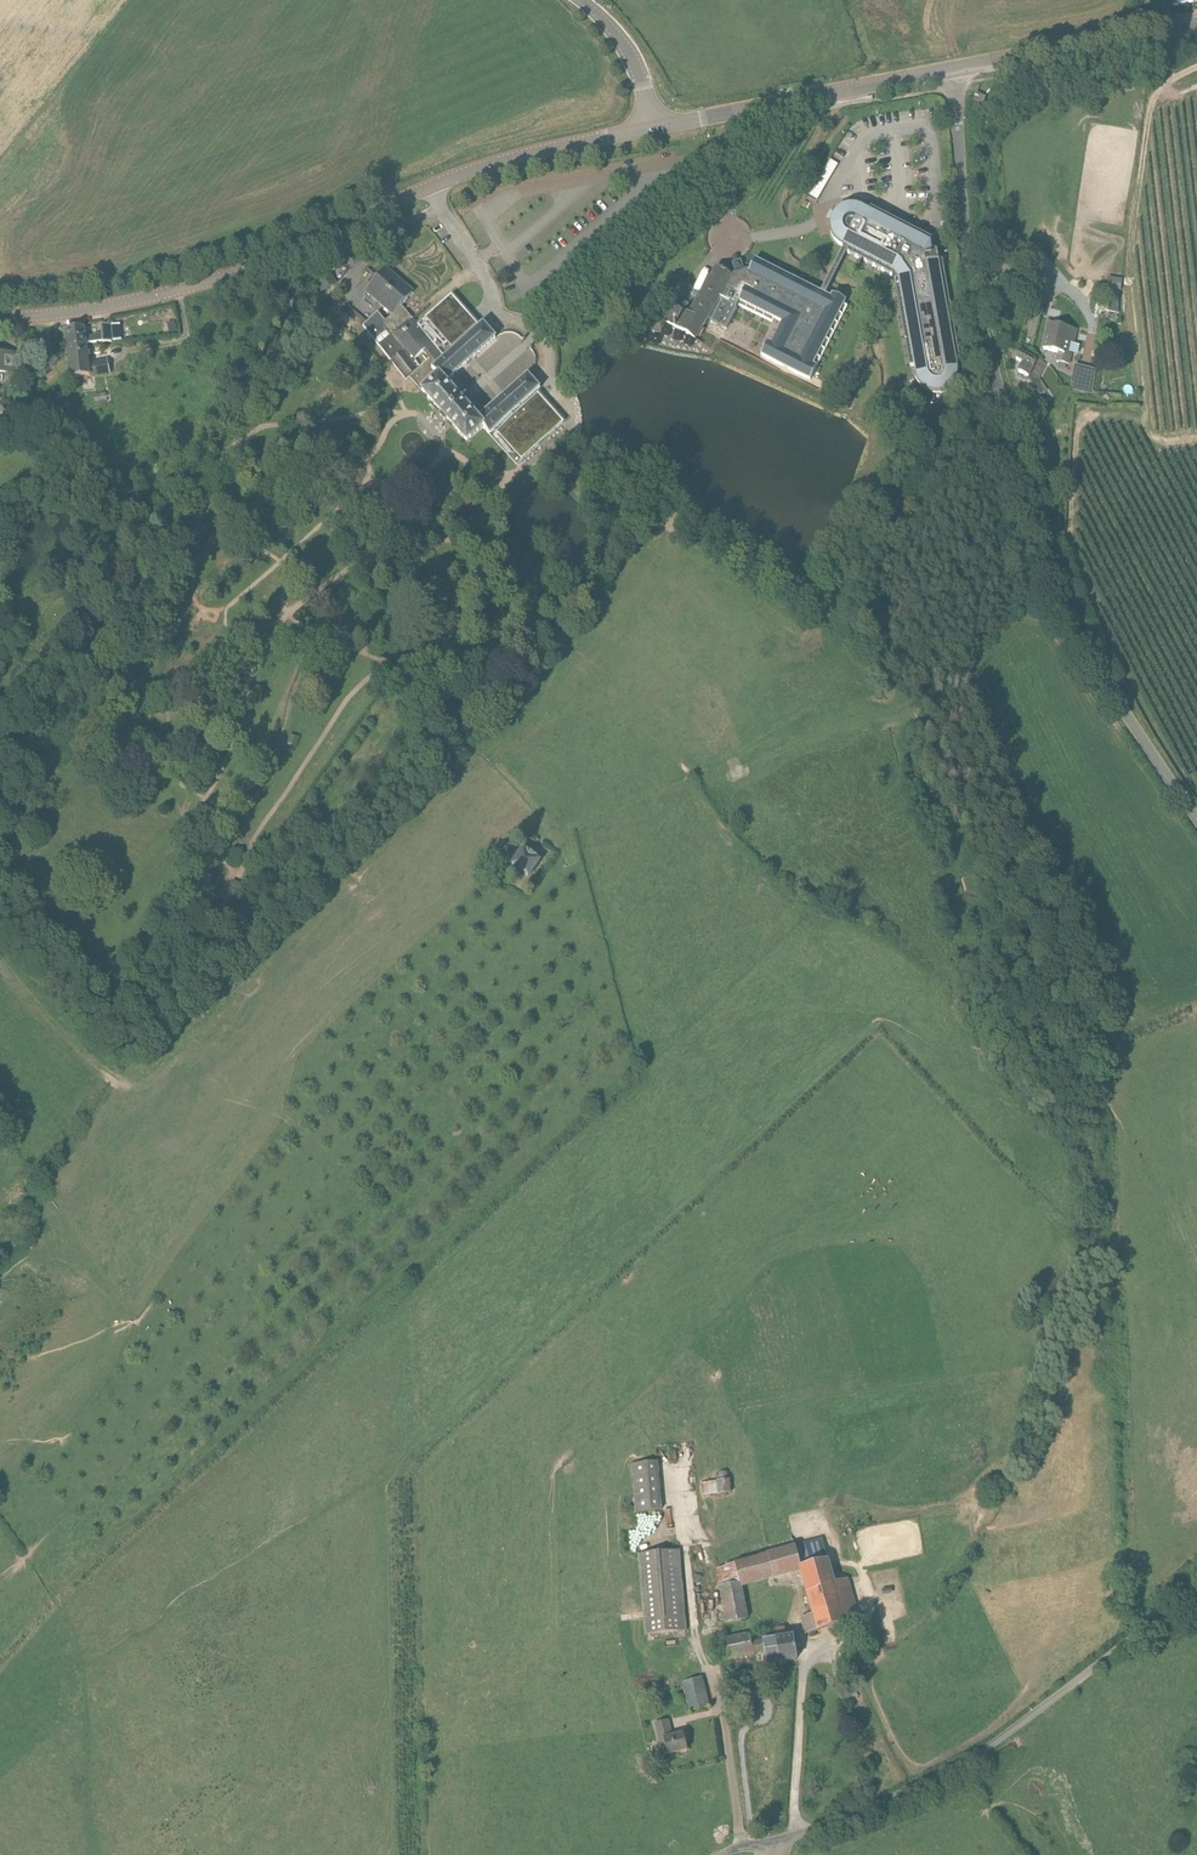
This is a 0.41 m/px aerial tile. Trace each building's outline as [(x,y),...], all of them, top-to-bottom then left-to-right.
[(984,98),(976,94),(975,97),(974,101),(982,104),(984,98)] [(808,195),(817,201),(838,165),(829,159),(808,195)] [(837,212),(835,214),(839,215),(837,217),(836,220),(835,222),(834,224),(831,223),(830,225),(830,226),(830,228),(830,230),(831,232),(831,234),(832,236),(833,238),(834,239),(835,241),(836,243),(837,244),(839,245),(840,246),(842,247),(844,244),(845,244),(850,247),(847,254),(892,276),(893,273),(898,278),(894,279),(910,366),(917,365),(918,374),(915,375),(915,377),(916,379),(917,381),(917,382),(919,384),(920,386),(921,387),(923,389),(924,390),(926,391),(928,392),(930,392),(932,393),(934,393),(936,393),(938,393),(940,393),(942,392),(944,392),(946,391),(948,390),(949,389),(951,388),(952,386),(954,385),(955,383),(956,381),(957,379),(957,377),(958,375),(958,373),(958,371),(958,369),(958,367),(954,368),(952,359),(960,358),(942,260),(936,261),(935,256),(933,256),(930,243),(932,240),(870,208),(867,215),(860,212),(862,208),(860,207),(858,207),(856,206),(854,206),(853,206),(851,206),(849,206),(847,206),(845,207),(843,208),(841,209),(840,210),(838,211),(837,212)] [(825,295),(850,247),(845,244),(820,292),(825,295)] [(831,298),(825,295),(820,292),(755,259),(749,271),(746,270),(742,271),(742,270),(744,269),(741,260),(737,262),(732,263),(735,272),(737,271),(737,273),(733,274),(732,277),(715,268),(692,314),(685,310),(673,305),(667,301),(666,304),(664,303),(657,316),(665,321),(685,332),(696,339),(703,327),(707,320),(728,331),(740,305),(772,322),(774,318),(782,323),(772,343),(768,341),(761,355),(811,380),(842,317),(848,306),(843,304),(845,300),(833,294),(831,298)] [(313,297),(323,292),(336,283),(327,265),(313,273),(313,275),(306,285),(313,297)] [(452,294),(418,323),(413,317),(402,305),(413,292),(386,269),(378,278),(367,291),(394,315),(386,321),(379,312),(363,325),(406,378),(410,375),(466,441),(482,426),(489,433),(494,429),(521,460),(564,423),(537,392),(539,390),(540,388),(532,379),(528,374),(519,382),(502,397),(479,417),(446,380),(469,361),(487,346),(496,338),(483,323),(479,326),(452,294)] [(1122,279),(1107,277),(1106,287),(1121,288),(1122,279)] [(308,300),(300,295),(296,302),(303,307),(308,300)] [(177,332),(175,322),(167,323),(169,334),(177,332)] [(1049,323),(1044,349),(1059,352),(1057,362),(1068,364),(1070,354),(1066,353),(1069,342),(1072,343),(1076,329),(1049,323)] [(95,336),(85,337),(84,327),(67,329),(69,346),(86,344),(86,343),(103,342),(113,341),(111,324),(101,325),(102,334),(95,334),(95,336)] [(86,344),(69,346),(73,378),(90,376),(111,374),(107,358),(88,361),(86,344)] [(1016,359),(1023,362),(1019,371),(1029,376),(1031,372),(1035,374),(1041,361),(1020,351),(1016,359)] [(12,356),(12,354),(0,354),(0,373),(12,373),(12,369),(20,369),(20,356),(12,356)] [(1091,393),(1095,378),(1094,377),(1096,371),(1074,367),(1072,376),(1072,377),(1070,388),(1091,393)] [(1045,380),(1037,384),(1042,394),(1050,390),(1045,380)] [(54,400),(50,394),(36,403),(40,409),(54,400)] [(18,411),(3,398),(0,402),(0,407),(10,414),(6,418),(10,421),(13,417),(18,411)] [(124,594),(117,586),(111,590),(118,599),(124,594)] [(296,737),(290,734),(287,742),(293,745),(296,737)] [(516,869),(515,871),(523,878),(525,876),(529,878),(542,859),(523,845),(509,864),(516,869)] [(658,1461),(654,1462),(632,1464),(636,1513),(662,1510),(658,1461)] [(730,1472),(719,1472),(719,1480),(702,1482),(703,1496),(719,1494),(719,1493),(732,1493),(745,1491),(744,1477),(730,1479),(730,1472)] [(845,1623),(844,1617),(858,1613),(849,1578),(835,1582),(829,1559),(823,1539),(795,1546),(795,1545),(734,1562),(735,1563),(716,1568),(719,1579),(720,1587),(719,1587),(726,1622),(750,1619),(743,1587),(800,1572),(813,1618),(802,1620),(804,1633),(805,1635),(807,1634),(806,1634),(807,1633),(845,1623)] [(708,1563),(717,1562),(714,1546),(706,1548),(708,1563)] [(687,1631),(680,1550),(638,1554),(645,1635),(687,1631)] [(770,1629),(771,1639),(775,1638),(777,1649),(782,1651),(784,1661),(797,1660),(793,1636),(783,1637),(782,1627),(770,1629)] [(713,1638),(715,1649),(718,1661),(753,1654),(750,1642),(752,1642),(750,1634),(726,1638),(726,1635),(713,1638)] [(750,1642),(753,1654),(765,1651),(766,1664),(784,1661),(782,1651),(777,1649),(775,1638),(771,1639),(752,1642),(750,1642)] [(702,1677),(683,1682),(690,1711),(709,1706),(702,1677)] [(654,1723),(663,1756),(688,1749),(684,1733),(674,1735),(670,1719),(654,1723)]
